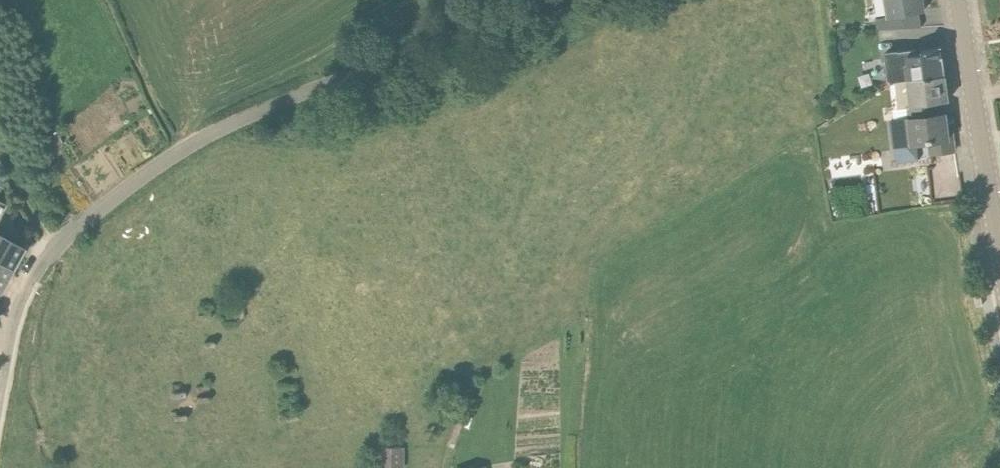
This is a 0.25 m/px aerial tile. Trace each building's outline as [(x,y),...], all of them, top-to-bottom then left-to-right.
[(886,16),(876,18),(877,28),(908,26),(905,14),(924,10),(923,0),(883,0),(886,16)] [(885,53),(889,82),(909,80),(909,79),(945,75),(945,73),(945,74),(943,58),(943,56),(942,56),(941,48),(942,48),(941,46),(922,49),(885,53)] [(949,100),(945,75),(909,79),(909,80),(889,82),(894,118),(890,118),(890,120),(937,114),(936,102),(948,101),(948,100),(949,100)] [(937,114),(890,120),(893,147),(895,147),(897,163),(919,160),(917,145),(928,144),(930,154),(955,151),(953,138),(948,139),(945,113),(937,114)] [(12,269),(24,248),(6,239),(0,236),(0,262),(12,269)] [(1,291),(12,269),(0,262),(0,290),(1,291)] [(228,307),(228,321),(242,320),(242,307),(228,307)] [(404,448),(382,448),(382,467),(404,467),(404,448)]
